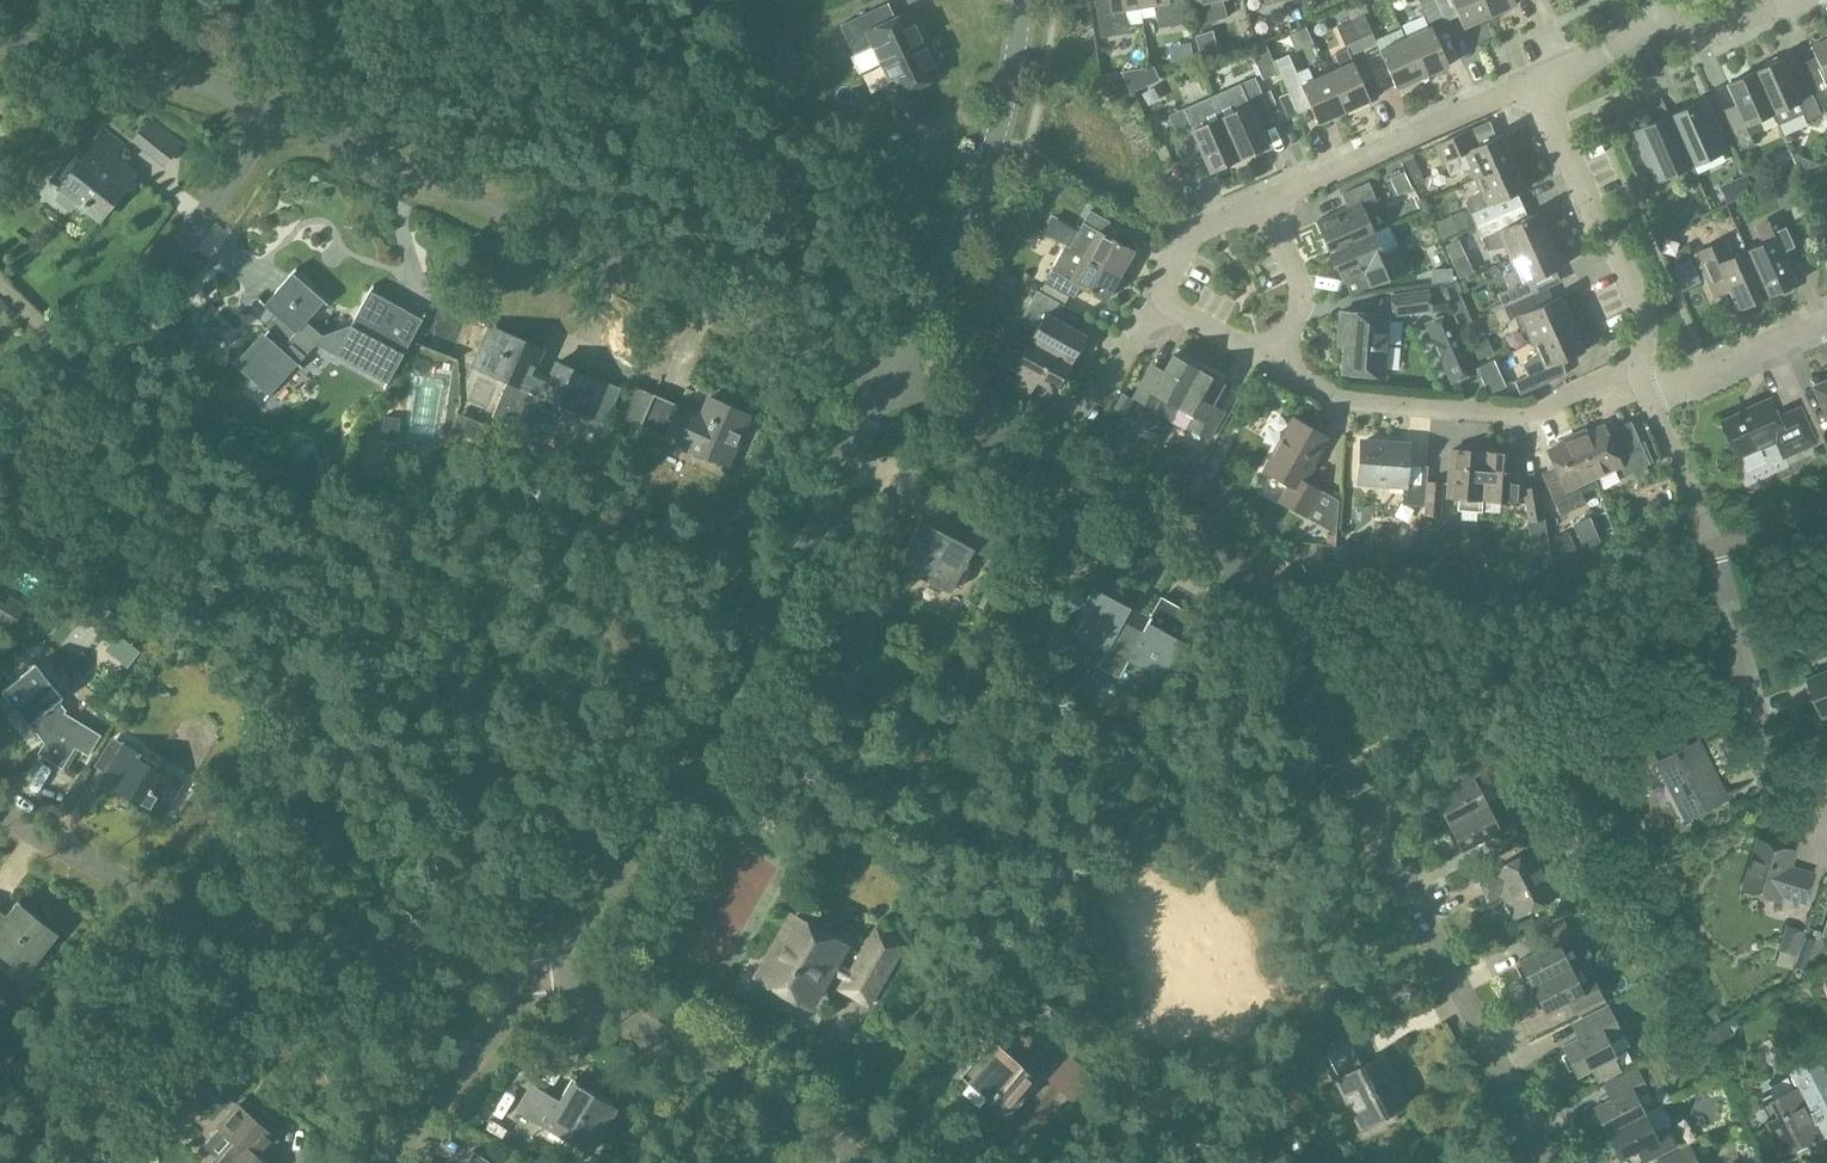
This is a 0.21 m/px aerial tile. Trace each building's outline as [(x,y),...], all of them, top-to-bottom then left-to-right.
[(1140,0),(1102,0),(1096,1),(1102,38),(1130,33),(1127,10),(1141,8),(1140,0)] [(1141,8),(1157,5),(1161,28),(1189,24),(1185,0),(1140,0),(1141,8)] [(1197,6),(1202,26),(1229,19),(1224,0),(1195,0),(1197,6)] [(1430,24),(1444,17),(1436,0),(1419,0),(1430,24)] [(1483,0),(1452,0),(1464,29),(1491,17),(1483,0)] [(1491,17),(1517,6),(1514,0),(1483,0),(1491,17)] [(874,45),(883,65),(924,45),(923,42),(924,39),(919,28),(916,27),(914,24),(910,26),(905,15),(896,19),(889,4),(841,26),(854,54),(874,45)] [(1300,37),(1319,29),(1313,14),(1294,21),(1300,37)] [(1365,15),(1351,21),(1365,52),(1379,46),(1365,15)] [(1342,68),(1328,75),(1345,113),(1371,101),(1352,57),(1365,52),(1351,21),(1338,27),(1348,51),(1336,56),(1342,68)] [(1407,40),(1423,78),(1450,67),(1433,28),(1407,40)] [(1423,78),(1407,40),(1380,51),(1397,90),(1423,78)] [(1812,47),(1826,79),(1813,84),(1826,114),(1826,113),(1826,41),(1812,47)] [(924,45),(883,65),(893,87),(879,93),(896,132),(929,117),(916,89),(935,80),(930,69),(934,67),(933,63),(934,60),(929,50),(926,48),(924,45)] [(1252,52),(1258,66),(1273,60),(1266,46),(1252,52)] [(1345,113),(1328,75),(1315,80),(1309,68),(1297,74),(1289,55),(1275,61),(1290,94),(1297,112),(1298,112),(1299,114),(1312,108),(1319,125),(1345,113)] [(1779,126),(1806,114),(1809,121),(1822,115),(1809,85),(1796,91),(1783,61),(1779,62),(1777,58),(1765,63),(1767,68),(1755,73),(1774,115),(1774,114),(1779,126)] [(1774,115),(1755,73),(1728,85),(1741,115),(1728,120),(1742,151),(1755,145),(1751,136),(1761,131),(1762,127),(1760,121),(1774,115)] [(1257,79),(1213,98),(1240,160),(1269,147),(1260,128),(1275,121),(1270,108),(1276,105),(1271,93),(1264,96),(1257,79)] [(1297,112),(1290,94),(1281,98),(1289,116),(1297,112)] [(1240,160),(1213,98),(1171,116),(1189,159),(1203,153),(1212,173),(1240,160)] [(795,107),(802,121),(819,113),(812,99),(795,107)] [(1671,120),(1691,164),(1724,149),(1704,106),(1671,120)] [(1691,164),(1671,120),(1639,135),(1658,179),(1691,164)] [(159,127),(151,121),(136,140),(144,147),(159,127)] [(1476,180),(1516,163),(1504,136),(1477,148),(1470,131),(1438,145),(1452,176),(1465,171),(1471,170),(1476,180)] [(96,143),(60,189),(101,221),(137,175),(96,143)] [(1170,155),(1161,159),(1164,167),(1174,163),(1170,155)] [(1407,163),(1416,184),(1425,180),(1416,159),(1407,163)] [(1516,163),(1476,180),(1480,191),(1466,203),(1476,227),(1501,216),(1495,204),(1528,190),(1516,163)] [(1746,175),(1720,187),(1728,205),(1754,193),(1746,175)] [(1380,207),(1376,197),(1370,183),(1343,195),(1349,209),(1317,222),(1331,253),(1375,234),(1366,213),(1380,207)] [(1791,207),(1806,242),(1817,237),(1802,202),(1791,207)] [(1067,246),(1067,247),(1120,276),(1134,251),(1109,238),(1116,226),(1091,212),(1071,248),(1067,246)] [(1511,259),(1551,241),(1539,214),(1506,229),(1501,216),(1476,227),(1488,251),(1506,248),(1511,259)] [(1451,217),(1435,224),(1442,239),(1457,232),(1451,217)] [(1748,252),(1768,297),(1780,291),(1782,295),(1785,296),(1794,292),(1795,289),(1794,285),(1796,284),(1784,257),(1799,250),(1784,217),(1759,228),(1767,244),(1748,252)] [(1375,234),(1331,253),(1344,284),(1388,264),(1394,278),(1411,271),(1400,246),(1383,253),(1375,234)] [(1472,271),(1486,264),(1475,240),(1461,246),(1472,271)] [(1551,241),(1511,259),(1516,269),(1511,273),(1505,276),(1511,290),(1499,295),(1505,308),(1539,293),(1534,281),(1563,268),(1551,241)] [(1748,252),(1736,258),(1728,241),(1697,255),(1712,289),(1727,282),(1739,310),(1768,297),(1748,252)] [(1120,276),(1067,247),(1046,284),(1070,297),(1075,299),(1081,288),(1106,301),(1120,276)] [(1452,270),(1433,271),(1434,283),(1452,282),(1452,270)] [(372,291),(353,326),(324,336),(308,322),(325,302),(293,274),(265,306),(281,320),(238,368),(270,397),(299,364),(299,365),(316,345),(336,356),(389,384),(424,320),(372,291)] [(1459,295),(1462,294),(1457,283),(1442,290),(1459,329),(1472,323),(1459,295)] [(1041,293),(1065,307),(1070,297),(1046,284),(1041,293)] [(1031,342),(1071,364),(1086,337),(1058,321),(1066,307),(1065,307),(1041,293),(1039,292),(1024,317),(1040,326),(1031,342)] [(1431,292),(1392,298),(1396,318),(1434,312),(1431,292)] [(1533,342),(1572,324),(1561,298),(1521,316),(1515,318),(1522,334),(1529,332),(1533,342)] [(1389,316),(1342,312),(1340,338),(1347,339),(1344,374),(1384,377),(1389,316)] [(1448,315),(1426,325),(1452,384),(1474,374),(1448,315)] [(1572,324),(1533,342),(1538,353),(1523,365),(1528,376),(1516,382),(1522,395),(1562,377),(1556,365),(1585,352),(1572,324)] [(492,328),(475,367),(509,382),(493,418),(559,446),(589,377),(558,363),(549,383),(532,376),(543,350),(492,328)] [(1485,341),(1473,346),(1479,360),(1491,355),(1485,341)] [(1071,364),(1031,342),(1023,357),(1006,348),(992,374),(1029,395),(1037,381),(1056,391),(1071,364)] [(1163,377),(1150,370),(1134,399),(1171,420),(1178,408),(1189,389),(1199,370),(1195,368),(1198,363),(1181,354),(1178,358),(1174,356),(1163,377)] [(1203,372),(1199,370),(1189,389),(1178,408),(1195,417),(1188,429),(1209,441),(1225,411),(1213,405),(1224,384),(1220,381),(1223,377),(1214,373),(1206,368),(1203,372)] [(1816,386),(1826,410),(1826,381),(1816,386)] [(1126,417),(1135,401),(1123,394),(1114,410),(1126,417)] [(655,396),(641,428),(667,439),(728,466),(750,416),(710,399),(700,422),(678,412),(681,407),(655,396)] [(1817,442),(1801,407),(1781,416),(1773,399),(1723,421),(1739,456),(1763,445),(1763,447),(1778,440),(1785,456),(1817,442)] [(1293,422),(1265,472),(1290,486),(1281,503),(1306,517),(1320,492),(1303,482),(1327,440),(1293,422)] [(1588,431),(1575,436),(1594,478),(1621,466),(1625,476),(1650,465),(1635,431),(1611,441),(1605,426),(1589,434),(1588,431)] [(1594,478),(1575,436),(1563,442),(1564,444),(1548,452),(1561,481),(1549,487),(1562,516),(1587,504),(1582,494),(1598,487),(1594,478)] [(1410,447),(1362,443),(1359,482),(1407,485),(1405,507),(1426,508),(1429,468),(1408,466),(1410,447)] [(1483,501),(1487,453),(1453,450),(1449,498),(1460,499),(1459,510),(1482,512),(1483,501)] [(1522,456),(1487,453),(1483,501),(1518,504),(1522,456)] [(1179,479),(1188,484),(1197,467),(1187,462),(1179,479)] [(633,504),(641,484),(628,478),(620,498),(633,504)] [(1443,518),(1445,484),(1429,482),(1426,516),(1443,518)] [(1541,486),(1525,489),(1530,523),(1546,520),(1541,486)] [(1647,505),(1653,519),(1667,513),(1661,499),(1647,505)] [(952,593),(974,551),(998,563),(1014,535),(981,517),(966,545),(921,521),(898,564),(952,593)] [(20,529),(14,533),(20,540),(25,536),(20,529)] [(1555,546),(1558,558),(1577,550),(1570,533),(1554,538),(1555,546)] [(1582,541),(1586,549),(1602,542),(1598,534),(1582,541)] [(1526,561),(1553,564),(1550,544),(1535,543),(1527,542),(1526,561)] [(1092,593),(1071,631),(1166,683),(1186,644),(1149,624),(1141,637),(1122,627),(1130,613),(1092,593)] [(13,633),(29,607),(11,596),(6,604),(0,601),(0,625),(13,633)] [(10,671),(0,662),(0,683),(10,671)] [(37,665),(3,692),(45,744),(39,755),(63,770),(76,749),(90,757),(102,736),(64,713),(57,704),(64,698),(37,665)] [(1826,714),(1826,672),(1812,678),(1826,715),(1826,714)] [(1699,744),(1662,763),(1688,814),(1725,795),(1699,744)] [(125,745),(105,777),(120,786),(118,791),(163,818),(173,802),(172,802),(182,786),(138,759),(141,755),(125,745)] [(1450,825),(1488,805),(1479,788),(1492,782),(1481,761),(1451,776),(1458,789),(1437,800),(1450,825)] [(1564,796),(1566,795),(1557,777),(1545,783),(1555,801),(1564,796)] [(1496,822),(1488,805),(1450,825),(1463,851),(1484,840),(1490,853),(1520,837),(1509,816),(1496,822)] [(1796,851),(1760,839),(1744,888),(1781,899),(1783,894),(1807,901),(1815,874),(1791,866),(1796,851)] [(1535,851),(1478,880),(1487,897),(1500,890),(1515,918),(1558,896),(1535,851)] [(26,969),(56,932),(41,920),(38,924),(20,909),(11,920),(0,911),(0,949),(26,969)] [(828,972),(844,981),(850,970),(834,960),(844,944),(796,917),(760,979),(808,1007),(828,972)] [(1522,966),(1518,968),(1526,984),(1530,982),(1533,987),(1571,967),(1588,959),(1592,957),(1583,940),(1576,943),(1565,922),(1531,940),(1537,953),(1520,961),(1522,966)] [(1779,948),(1783,949),(1783,948),(1798,954),(1804,936),(1806,931),(1788,924),(1779,948)] [(876,925),(850,970),(883,988),(909,944),(876,925)] [(1814,940),(1804,936),(1798,954),(1796,960),(1804,962),(1806,957),(1807,958),(1814,940)] [(1535,991),(1531,994),(1539,1010),(1543,1008),(1546,1012),(1568,1001),(1575,1014),(1604,999),(1601,991),(1604,990),(1588,959),(1571,967),(1533,987),(1535,991)] [(1622,1071),(1615,1057),(1616,1056),(1609,1042),(1623,1035),(1609,1007),(1583,1020),(1590,1034),(1563,1047),(1578,1076),(1592,1069),(1599,1083),(1622,1071)] [(1722,1020),(1715,1008),(1702,1014),(1708,1027),(1722,1020)] [(1702,1035),(1706,1040),(1725,1030),(1721,1022),(1701,1031),(1702,1035)] [(1706,1040),(1702,1035),(1690,1040),(1701,1063),(1714,1058),(1706,1040)] [(1405,1104),(1383,1061),(1365,1070),(1352,1045),(1323,1059),(1336,1085),(1340,1082),(1362,1125),(1405,1104)] [(1000,1047),(969,1083),(991,1102),(994,1098),(1009,1110),(1037,1078),(1000,1047)] [(1065,1051),(1043,1076),(1074,1102),(1096,1077),(1065,1051)] [(1807,1062),(1790,1071),(1799,1088),(1775,1100),(1782,1115),(1769,1122),(1785,1153),(1824,1133),(1826,1137),(1826,1103),(1807,1062)] [(1611,1100),(1594,1108),(1607,1134),(1646,1114),(1656,1104),(1650,1091),(1639,1070),(1605,1087),(1611,1100)] [(536,1089),(521,1113),(551,1131),(554,1126),(590,1147),(613,1107),(596,1097),(595,1100),(574,1088),(564,1105),(536,1089)] [(1675,1090),(1661,1096),(1668,1113),(1682,1107),(1675,1090)] [(220,1160),(218,1162),(261,1162),(281,1140),(238,1103),(218,1126),(228,1135),(212,1154),(220,1160)] [(1607,1134),(1620,1159),(1637,1151),(1643,1162),(1645,1162),(1678,1146),(1669,1130),(1672,1125),(1671,1121),(1671,1117),(1668,1114),(1665,1110),(1660,1107),(1646,1114),(1607,1134)] [(502,1139),(507,1131),(499,1126),(494,1135),(502,1139)] [(1690,1148),(1660,1162),(1697,1162),(1690,1148)] [(475,1152),(468,1162),(491,1162),(475,1152)]
